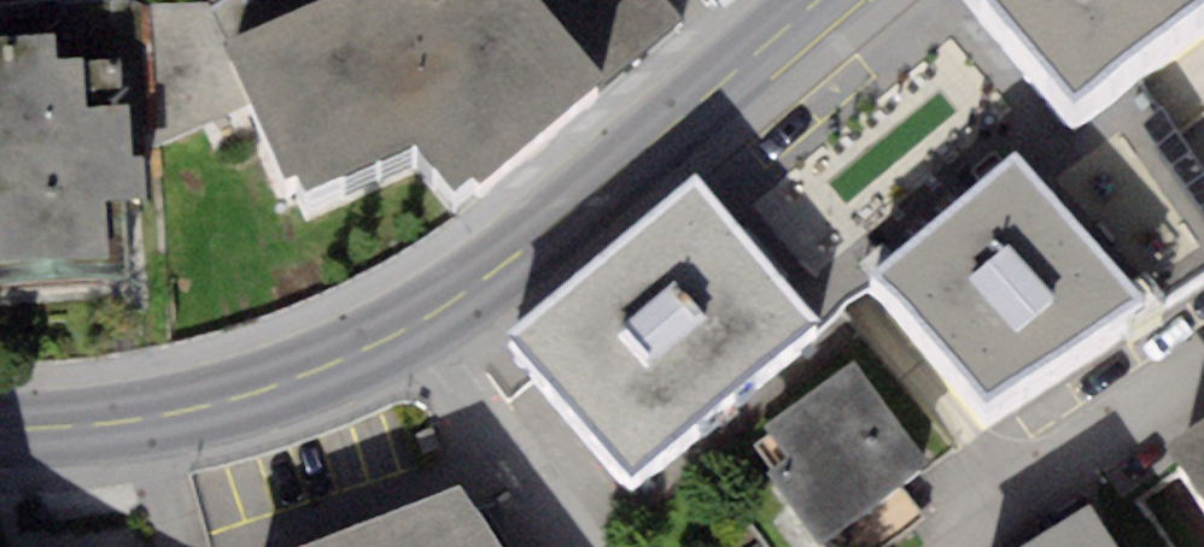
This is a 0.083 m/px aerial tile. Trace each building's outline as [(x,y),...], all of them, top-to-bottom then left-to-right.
[(222,41),(285,178),(297,174),(309,193),(418,150),(460,192),(475,180),(483,186),(607,79),(540,0),(322,0),(222,41)] [(607,79),(614,87),(718,0),(540,0),(607,79)] [(1076,109),(1203,5),(1203,0),(987,0),(1076,109)] [(0,35),(0,288),(132,280),(126,200),(146,199),(144,158),(132,159),(129,108),(89,111),(86,56),(59,58),(57,31),(0,35)] [(869,277),(984,407),(1146,301),(1016,150),(869,277)] [(701,173),(509,334),(632,479),(823,319),(701,173)] [(766,472),(819,546),(929,466),(852,361),(764,425),(770,434),(755,445),(772,468),(766,472)] [(1165,444),(1203,504),(1203,418),(1165,444)] [(303,546),(500,546),(461,487),(303,546)] [(1090,503),(1021,546),(1118,546),(1090,503)]
